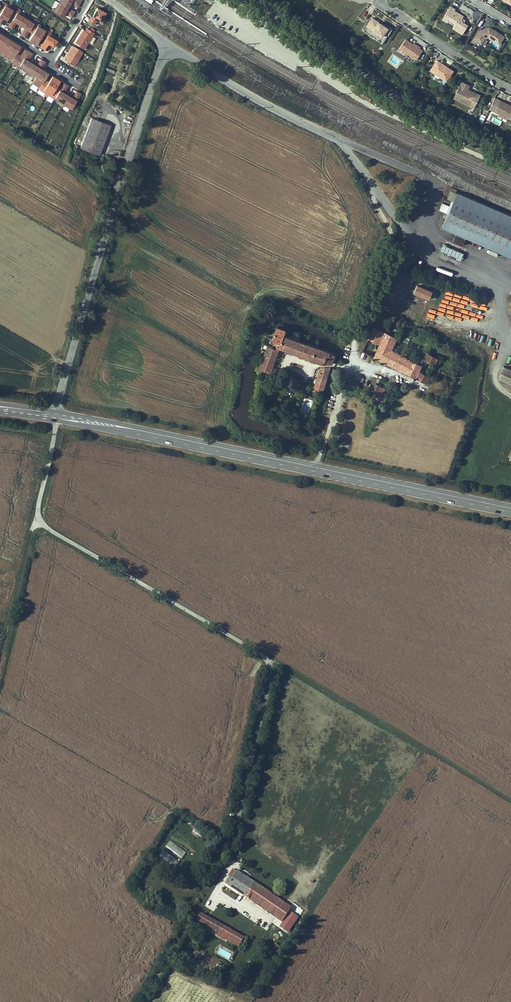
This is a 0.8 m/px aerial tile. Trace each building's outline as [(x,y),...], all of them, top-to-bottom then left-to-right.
[(58,6),(68,11),(70,7),(77,11),(78,10),(80,7),(68,0),(61,0),(58,6)] [(10,8),(8,7),(2,3),(1,5),(0,7),(0,15),(0,23),(10,8)] [(75,16),(68,11),(58,6),(54,12),(53,14),(62,21),(64,18),(65,16),(72,20),(75,16)] [(88,20),(95,24),(97,20),(101,22),(106,12),(97,6),(88,20)] [(460,18),(462,16),(453,10),(453,9),(448,6),(441,19),(446,22),(448,18),(450,18),(454,20),(454,22),(451,27),(461,33),(466,25),(462,22),(460,21),(460,19),(460,18)] [(17,13),(16,12),(10,8),(0,23),(0,24),(4,26),(8,20),(12,22),(17,13)] [(20,27),(26,19),(19,14),(17,13),(12,22),(8,28),(12,31),(16,24),(20,27)] [(379,23),(377,22),(371,18),(365,25),(381,36),(383,33),(387,35),(391,29),(387,27),(386,28),(379,23)] [(28,33),(34,24),(33,23),(26,19),(20,27),(25,30),(20,37),(25,39),(28,33)] [(32,44),(42,29),(36,25),(34,24),(28,33),(32,36),(28,42),(32,44)] [(85,26),(74,42),(85,49),(95,33),(85,26)] [(503,35),(489,26),(483,28),(481,31),(477,29),(472,38),(483,44),(488,37),(498,43),(503,35)] [(44,43),(49,35),(50,34),(48,33),(42,29),(32,44),(36,47),(40,40),(44,43)] [(53,49),(58,41),(50,36),(49,35),(44,43),(40,49),(44,52),(48,46),(53,49)] [(12,43),(5,38),(0,46),(0,54),(3,55),(4,56),(12,43)] [(412,43),(412,44),(404,39),(398,48),(415,59),(421,50),(418,48),(419,47),(412,43)] [(16,55),(20,48),(12,43),(4,56),(5,57),(12,61),(16,55)] [(71,45),(64,60),(76,65),(83,51),(71,45)] [(18,69),(28,53),(20,48),(16,55),(12,61),(10,64),(17,68),(18,69)] [(26,74),(36,58),(28,53),(18,69),(20,69),(26,74)] [(396,68),(402,61),(393,54),(387,61),(396,68)] [(40,71),(45,64),(36,58),(26,74),(33,78),(35,79),(40,71)] [(452,71),(444,65),(439,62),(436,60),(429,70),(445,81),(452,71)] [(44,82),(48,75),(40,71),(35,79),(34,81),(32,84),(38,88),(39,89),(44,82)] [(46,96),(56,80),(52,78),(48,84),(44,82),(39,89),(38,91),(44,95),(46,96)] [(60,91),(56,89),(60,83),(56,80),(46,96),(47,97),(54,101),(60,91)] [(474,96),(465,91),(466,89),(468,85),(460,81),(452,97),(469,106),(474,96)] [(62,106),(68,97),(63,95),(68,88),(64,85),(60,91),(54,101),(61,105),(62,106)] [(379,101),(361,89),(358,93),(367,98),(366,100),(376,106),(379,101)] [(70,111),(80,96),(76,93),(72,100),(68,97),(62,106),(63,107),(70,111)] [(506,104),(506,105),(503,103),(503,102),(499,100),(494,111),(498,113),(498,112),(502,114),(502,113),(507,115),(506,117),(510,120),(510,106),(506,104)] [(112,124),(92,116),(81,148),(101,155),(112,124)] [(455,193),(449,209),(447,208),(446,205),(443,204),(440,205),(439,209),(440,212),(443,212),(446,211),(448,212),(441,227),(510,255),(510,216),(455,193)] [(456,238),(454,242),(462,245),(465,239),(460,237),(458,239),(456,238)] [(462,255),(463,251),(442,243),(439,249),(463,258),(464,255),(462,255)] [(429,299),(433,291),(418,284),(414,292),(429,299)] [(382,303),(379,308),(394,316),(396,310),(382,303)] [(361,351),(414,380),(421,368),(411,362),(390,351),(396,339),(374,327),(361,351)] [(273,340),(271,345),(326,365),(331,365),(333,357),(285,339),(286,332),(277,329),(275,331),(268,329),(266,339),(273,340)] [(259,370),(270,373),(277,351),(267,347),(259,370)] [(418,349),(411,362),(421,368),(414,380),(425,386),(438,361),(418,349)] [(504,377),(509,365),(506,363),(501,376),(504,377)] [(320,370),(314,389),(315,389),(321,391),(323,392),(330,371),(320,370)] [(352,382),(349,387),(355,391),(358,385),(352,382)] [(379,387),(375,395),(380,397),(384,390),(379,387)] [(209,839),(204,844),(209,849),(214,843),(209,839)] [(280,900),(235,871),(231,876),(234,878),(228,887),(270,915),(280,900)] [(280,900),(270,915),(283,923),(292,908),(280,900)] [(235,934),(200,915),(196,922),(213,932),(213,933),(230,943),(235,934)] [(246,940),(235,934),(230,943),(240,948),(242,944),(243,945),(246,940)] [(231,958),(220,951),(217,955),(229,963),(231,958)]
